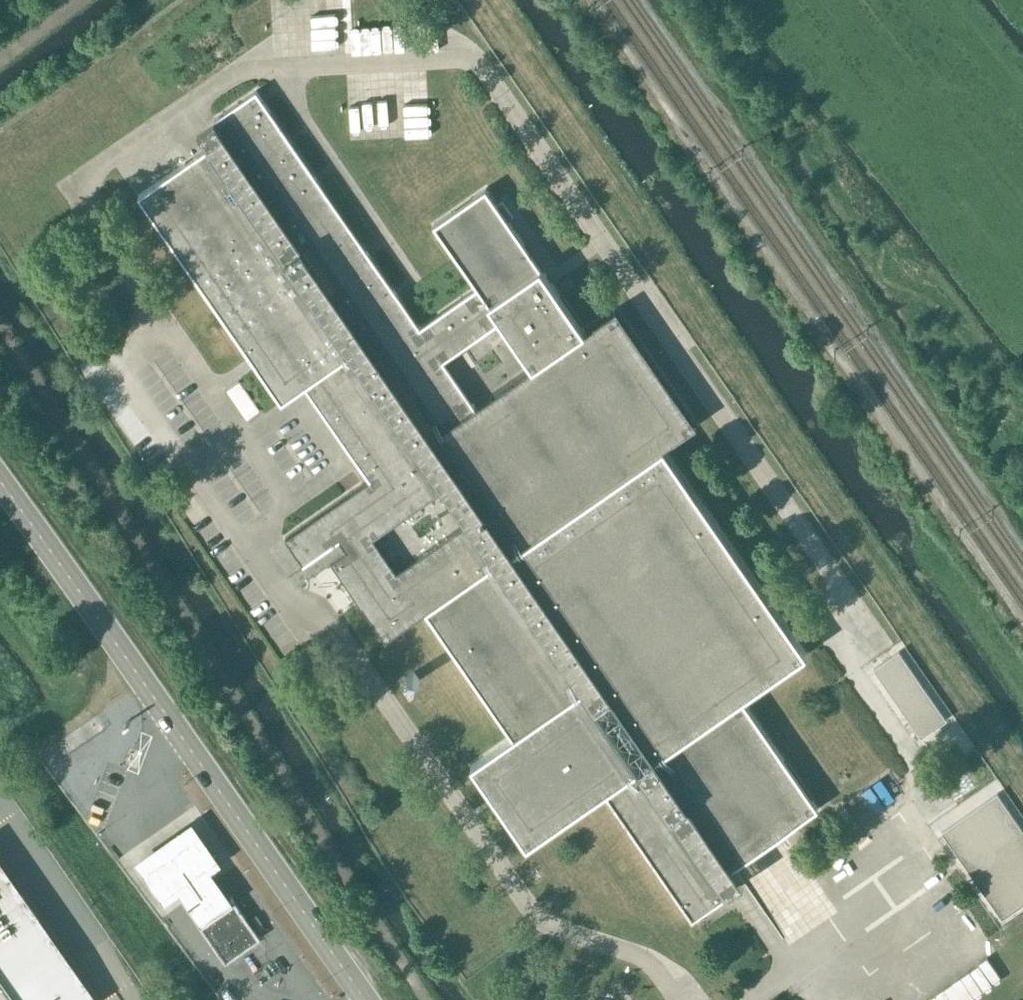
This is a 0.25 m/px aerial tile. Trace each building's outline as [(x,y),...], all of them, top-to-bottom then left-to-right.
[(502,200),(497,204),(486,187),(433,223),(477,286),(471,290),(420,326),(256,89),(224,111),(214,118),(225,134),(138,194),(282,401),(305,385),(318,404),(318,405),(319,405),(319,406),(369,478),(285,536),(304,563),(328,546),(335,556),(331,559),(341,575),(342,575),(342,576),(386,639),(419,616),(426,611),(512,736),(485,754),(471,765),(527,846),(605,791),(692,918),(728,893),(735,888),(744,882),(733,866),(818,807),(804,787),(742,697),(807,652),(664,447),(697,424),(643,347),(616,307),(584,329),(577,318),(547,276),(546,274),(534,256),(532,253),(508,220),(513,216),(502,200)] [(921,736),(947,719),(899,650),(874,667),(921,736)] [(1022,903),(1022,829),(998,792),(942,831),(1002,917),(1022,903)] [(191,822),(135,861),(162,905),(181,892),(199,920),(232,897),(212,871),(220,864),(191,822)] [(0,861),(0,999),(97,999),(0,861)] [(199,920),(226,960),(259,937),(232,897),(199,920)]
